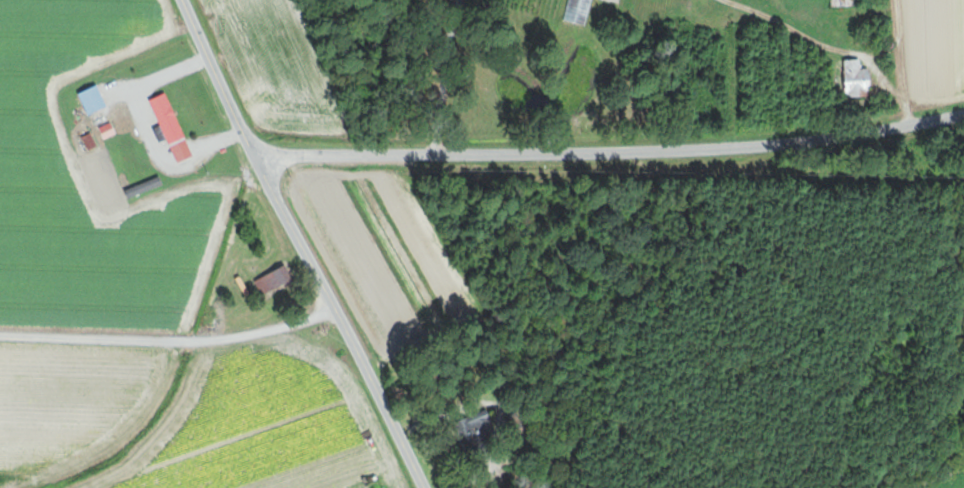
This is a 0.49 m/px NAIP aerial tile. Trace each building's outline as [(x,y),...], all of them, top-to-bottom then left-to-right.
[(565,20),(587,25),(594,0),(570,0),(565,20)] [(847,60),(848,97),(875,97),(875,71),(864,71),(864,59),(847,60)] [(84,92),(96,125),(111,120),(107,109),(109,108),(102,85),(84,92)] [(266,296),(297,282),(290,265),(258,280),(266,296)]
